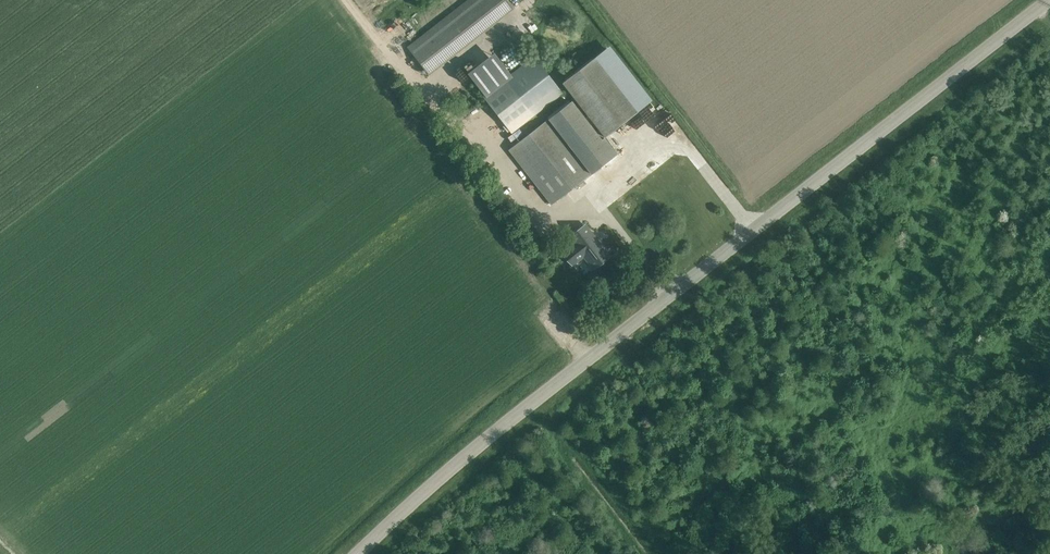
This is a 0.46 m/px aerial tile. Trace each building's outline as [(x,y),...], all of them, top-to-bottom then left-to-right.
[(407,48),(429,75),(514,8),(507,0),(468,0),(407,48)] [(399,14),(384,21),(386,26),(402,19),(399,14)] [(526,19),(511,35),(516,40),(532,24),(526,19)] [(534,56),(482,96),(511,133),(562,93),(534,56)] [(563,82),(606,136),(636,113),(594,58),(563,82)] [(612,157),(569,102),(509,149),(551,204),(612,157)] [(656,152),(662,145),(654,140),(649,146),(656,152)] [(593,239),(586,229),(577,236),(575,233),(569,237),(570,238),(569,239),(573,245),(572,246),(570,248),(567,250),(576,261),(584,256),(589,262),(591,260),(595,266),(609,256),(604,249),(602,251),(599,247),(600,245),(595,238),(593,239)] [(564,262),(552,252),(547,259),(558,269),(564,262)]
